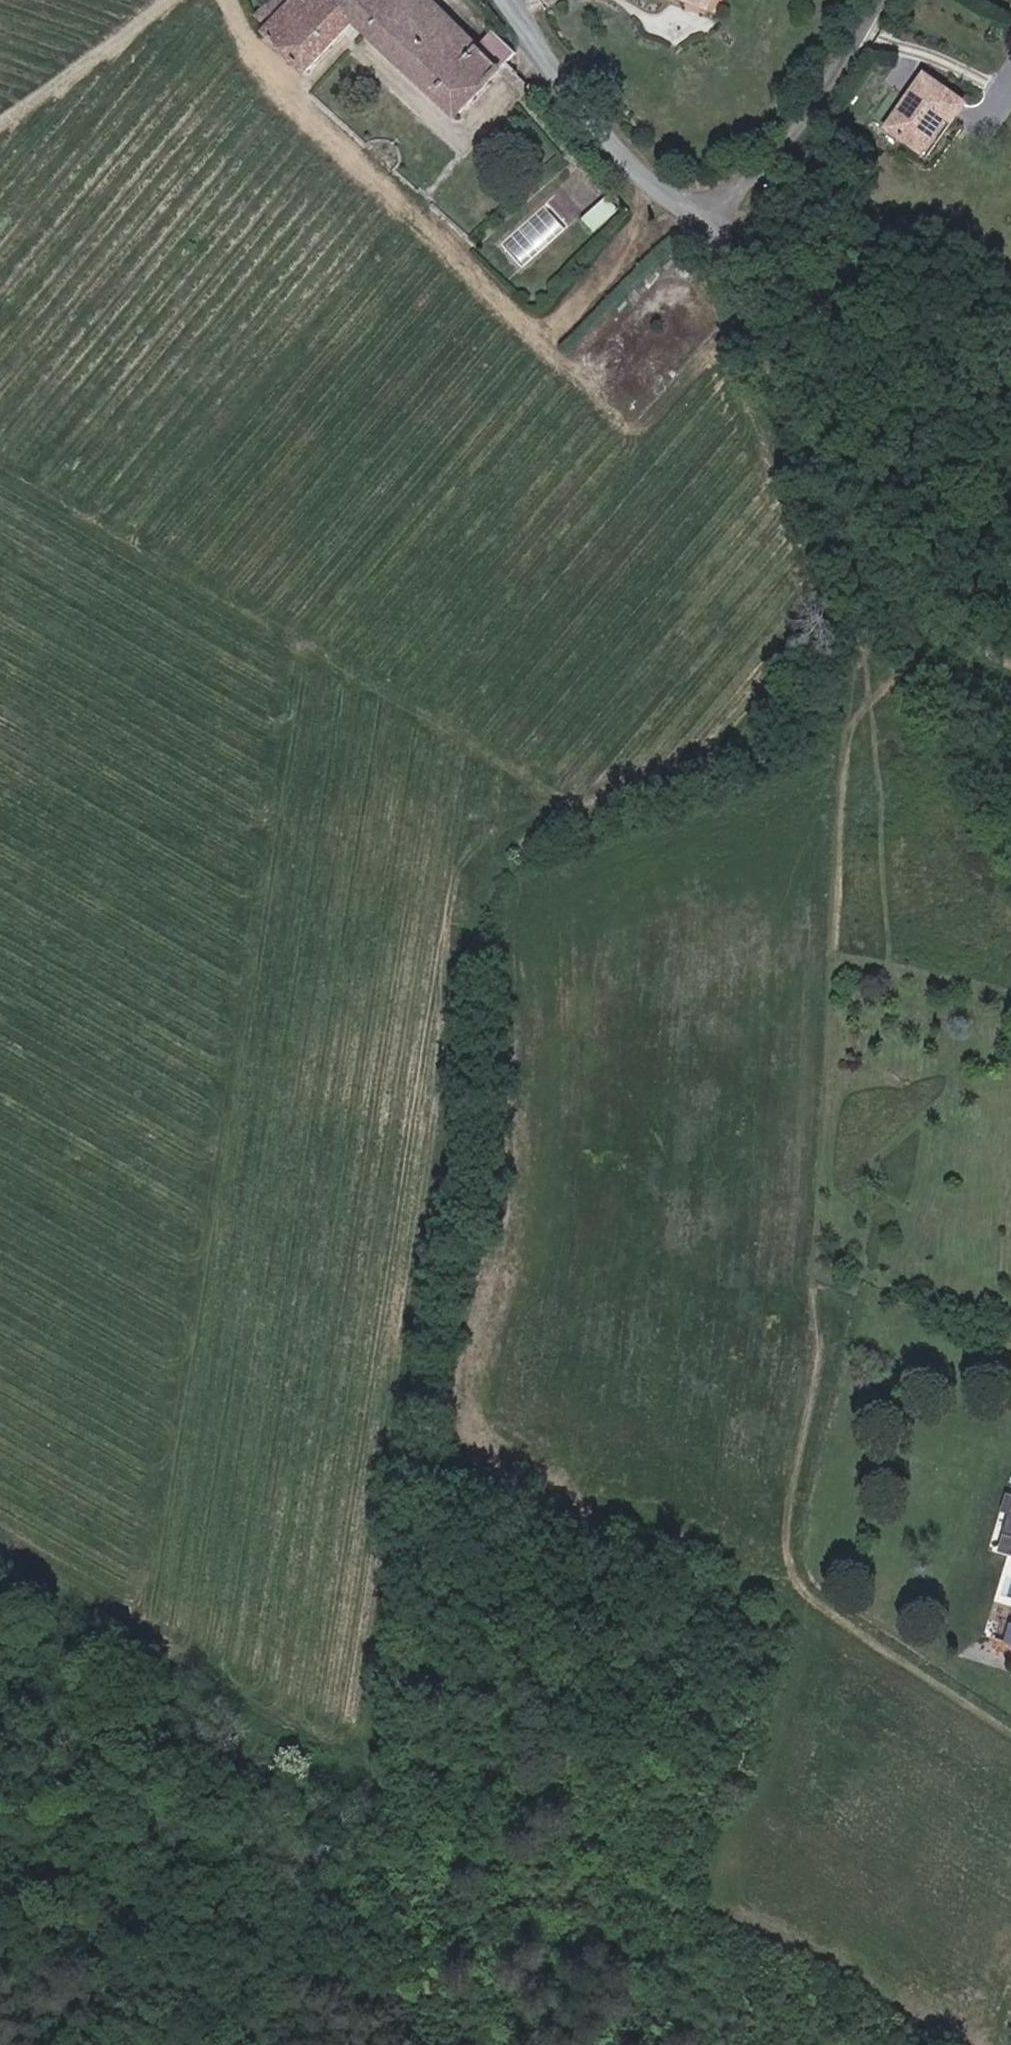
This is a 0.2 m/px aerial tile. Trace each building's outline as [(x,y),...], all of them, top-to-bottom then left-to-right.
[(516,51),(495,31),(486,41),(443,0),(272,0),(260,12),(267,33),(312,75),(358,26),(459,122),(509,69),(504,64),(516,51)] [(888,126),(930,154),(966,100),(926,72),(888,126)] [(1007,1526),(1002,1542),(1010,1545),(1010,1527),(1007,1526)]
